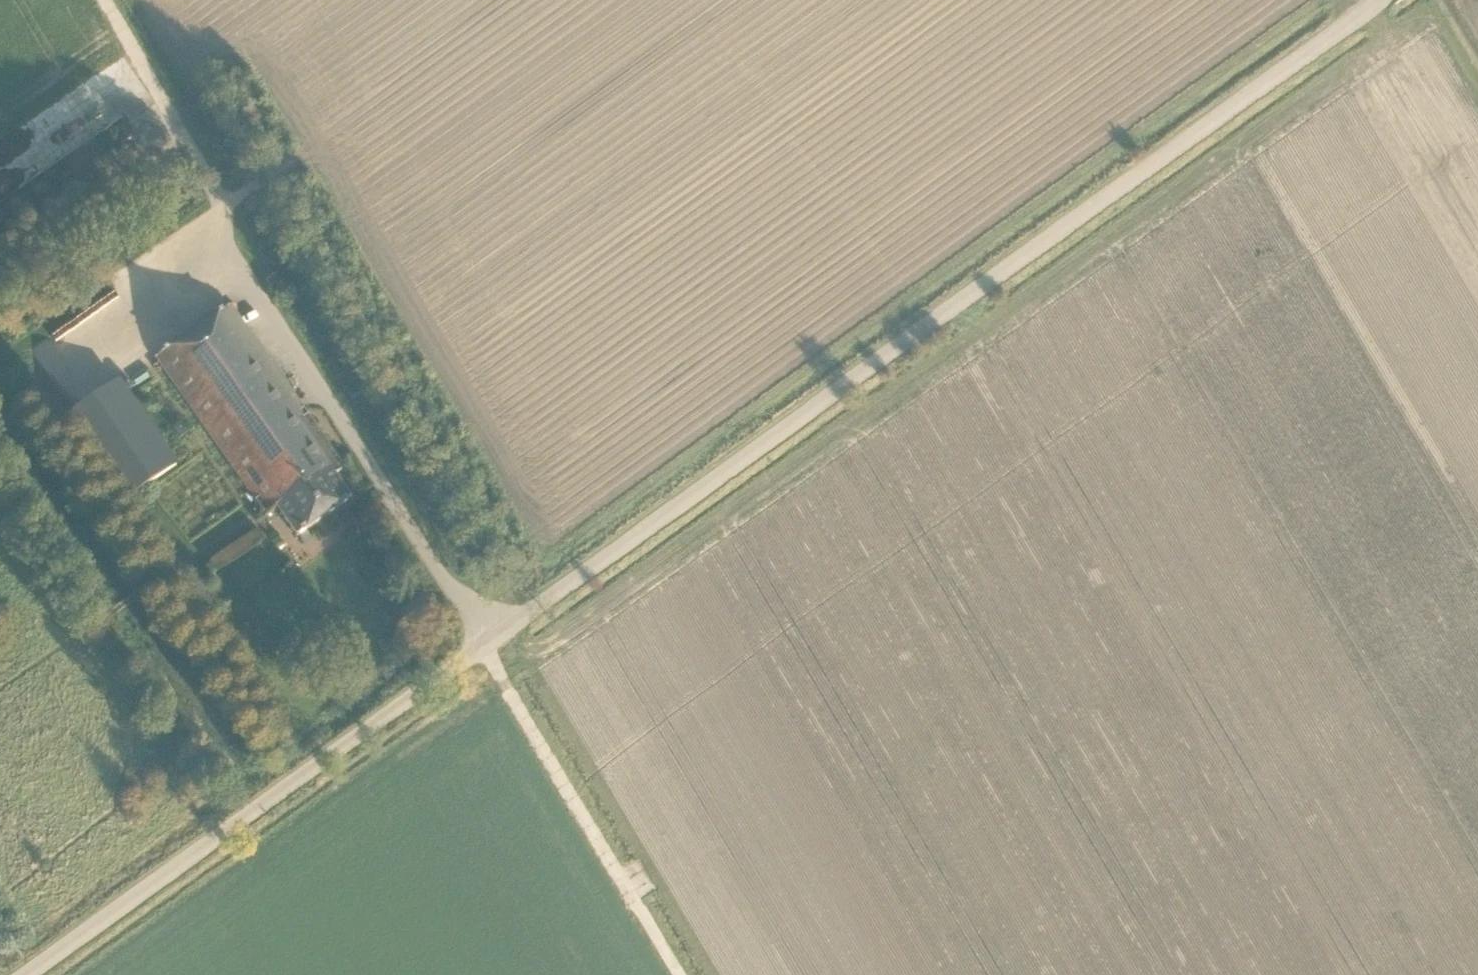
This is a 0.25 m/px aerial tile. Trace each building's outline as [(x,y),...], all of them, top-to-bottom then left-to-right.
[(267,281),(272,289),(281,282),(276,275),(267,281)] [(350,497),(334,474),(340,470),(337,465),(340,463),(231,306),(156,358),(265,514),(276,506),(296,535),(350,497)] [(35,415),(66,400),(45,356),(14,371),(35,415)] [(120,503),(177,464),(119,380),(63,419),(120,503)]
